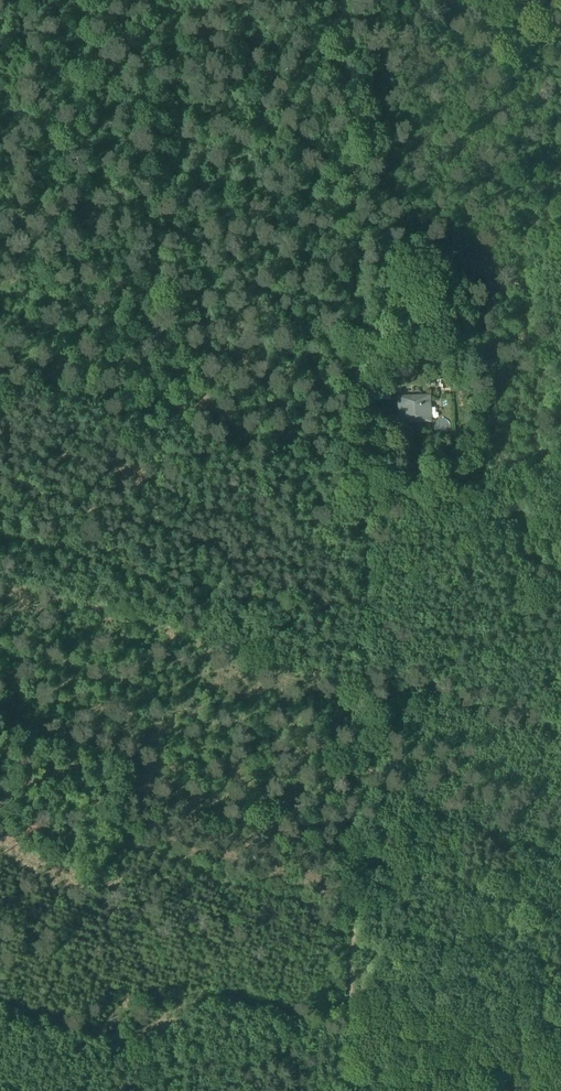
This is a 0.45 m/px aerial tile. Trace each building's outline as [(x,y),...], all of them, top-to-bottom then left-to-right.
[(440,379),(440,390),(450,390),(449,378),(440,379)] [(373,382),(373,391),(389,390),(389,381),(373,382)] [(398,398),(399,419),(430,417),(429,396),(398,398)]
